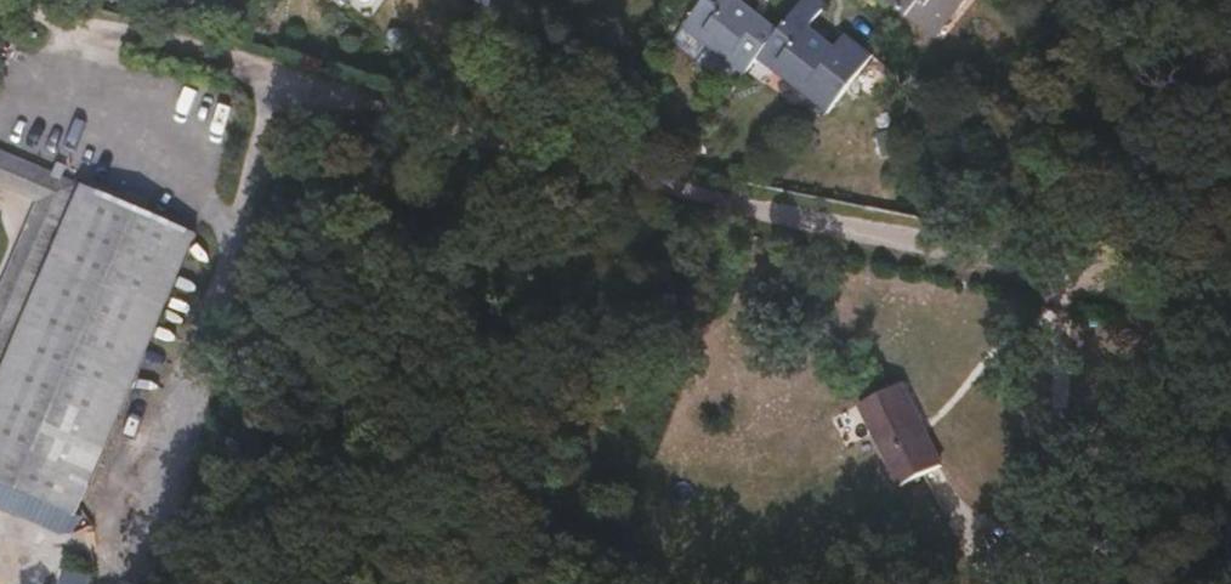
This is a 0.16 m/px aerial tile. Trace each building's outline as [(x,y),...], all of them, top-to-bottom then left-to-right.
[(743,72),(758,55),(779,26),(748,0),(705,0),(685,26),(743,72)] [(758,55),(828,111),(874,54),(846,33),(836,43),(811,22),(827,2),(825,0),(801,0),(779,26),(758,55)] [(965,0),(890,0),(937,37),(965,0)] [(83,184),(0,148),(0,173),(49,194),(51,204),(0,319),(0,373),(83,184)] [(0,387),(0,475),(78,510),(201,232),(89,184),(0,387)] [(910,384),(866,406),(907,487),(951,464),(910,384)]
